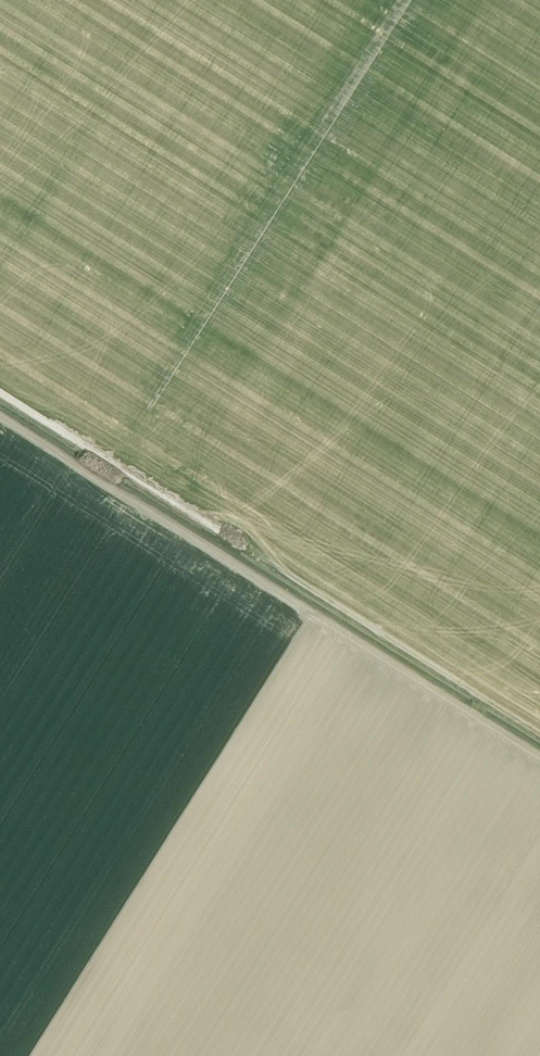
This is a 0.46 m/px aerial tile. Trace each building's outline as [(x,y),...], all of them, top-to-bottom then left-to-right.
[(251,548),(256,546),(252,538),(247,541),(251,548)] [(324,594),(329,590),(323,583),(318,587),(324,594)] [(331,599),(336,597),(333,588),(328,590),(331,599)] [(340,605),(346,603),(343,594),(336,596),(340,605)] [(352,599),(346,602),(350,610),(356,607),(352,599)] [(360,606),(356,610),(361,617),(366,613),(360,606)] [(371,611),(365,614),(369,622),(376,619),(371,611)]
